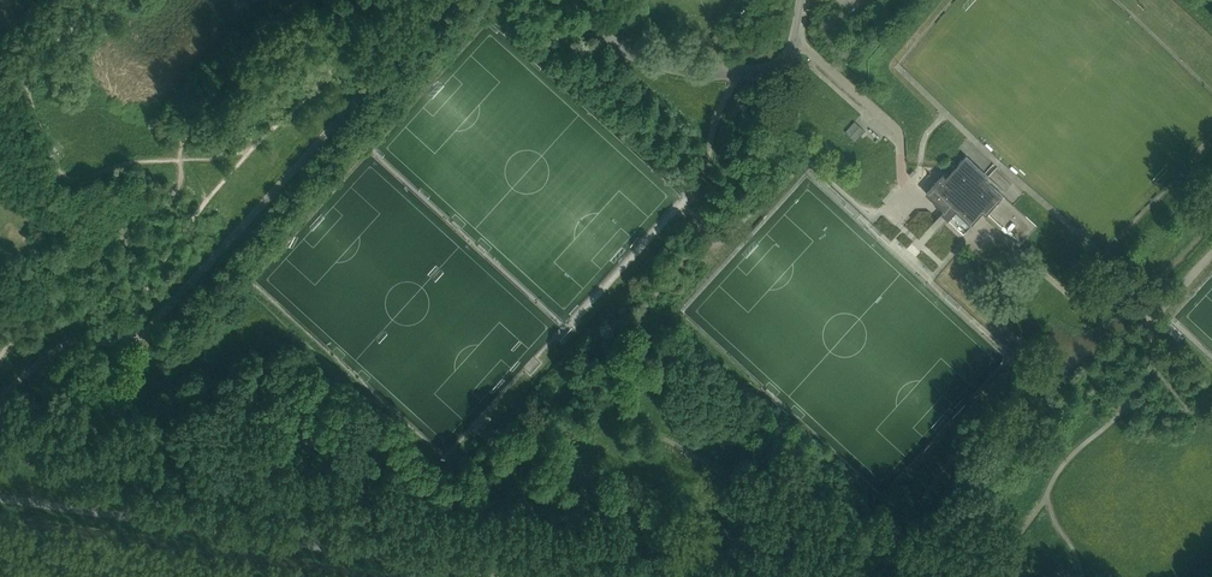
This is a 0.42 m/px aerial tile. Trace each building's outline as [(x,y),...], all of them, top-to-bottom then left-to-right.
[(726,43),(716,34),(712,38),(721,48),(726,43)] [(1020,245),(1037,226),(983,177),(986,173),(967,156),(947,177),(944,174),(927,194),(945,211),(942,214),(952,223),(964,234),(984,212),(1020,245)]
